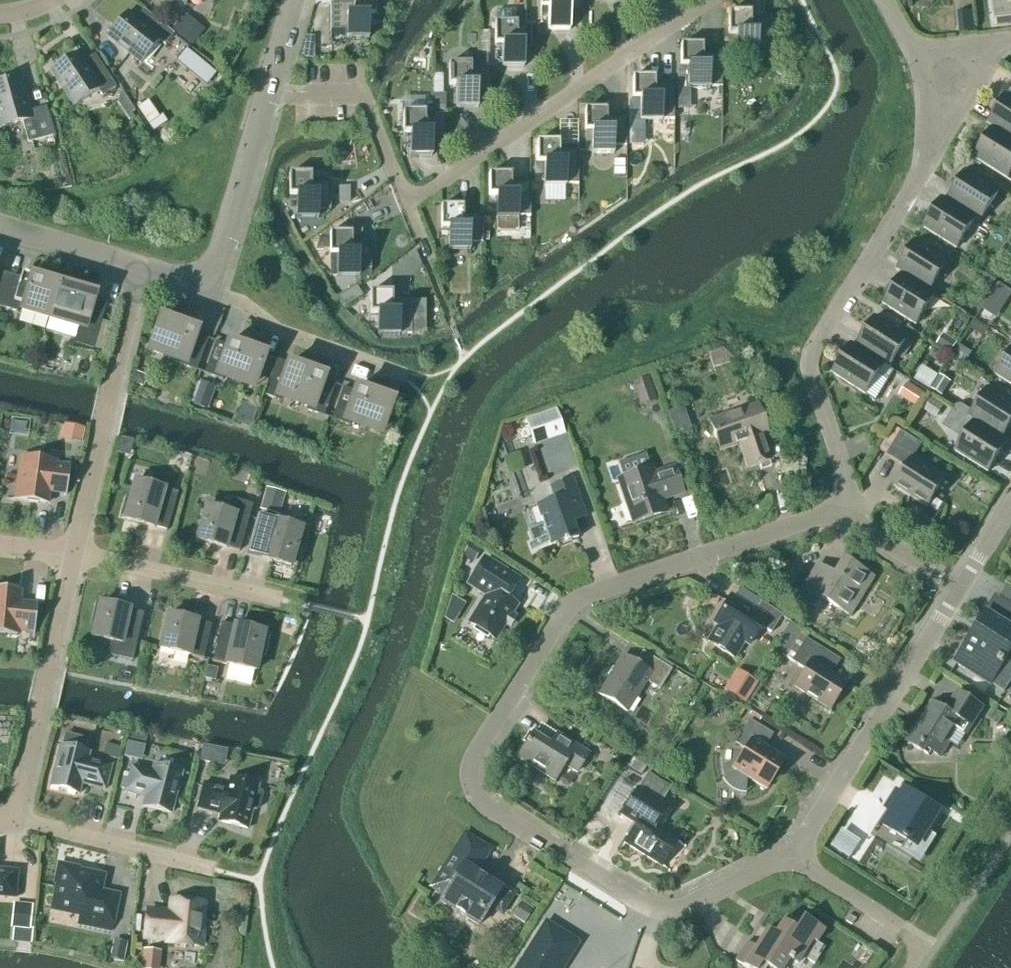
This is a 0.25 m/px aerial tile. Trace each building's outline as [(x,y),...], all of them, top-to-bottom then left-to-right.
[(375,0),(353,0),(353,5),(331,5),(331,4),(330,4),(330,31),(346,31),(346,38),(368,38),(368,16),(375,16),(375,0)] [(540,8),(541,24),(542,24),(542,26),(547,26),(547,30),(570,30),(569,13),(581,13),(581,14),(583,14),(582,0),(540,0),(540,8)] [(995,19),(996,19),(1010,17),(1010,0),(992,0),(995,19)] [(161,25),(143,10),(135,21),(126,14),(108,37),(141,64),(159,41),(164,46),(173,35),(167,30),(161,25)] [(494,23),(495,45),(502,45),(502,67),(524,67),(524,50),(535,50),(537,50),(537,26),(516,26),(516,23),(516,12),(497,12),(497,23),(494,23)] [(168,13),(161,25),(167,30),(174,17),(168,13)] [(750,23),(750,13),(728,13),(728,35),(735,35),(735,57),(757,57),(757,49),(769,49),(769,22),(768,22),(768,23),(750,23)] [(996,19),(997,26),(1010,25),(1010,17),(996,19)] [(179,24),(173,32),(191,47),(197,38),(179,24)] [(307,38),(301,60),(314,60),(314,38),(307,38)] [(702,55),(702,45),(680,45),(680,67),(680,88),(687,88),(687,89),(689,89),(709,89),(709,82),(722,82),(721,54),(720,54),(720,55),(702,55)] [(81,64),(75,54),(50,71),(74,106),(98,91),(102,97),(116,88),(94,55),(81,64)] [(479,55),(479,67),(487,67),(487,55),(479,55)] [(215,74),(195,58),(186,68),(206,85),(215,74)] [(471,67),(471,64),(449,64),(449,86),(456,86),(456,108),(478,108),(478,91),(489,91),(491,91),(491,67),(487,67),(479,67),(471,67)] [(128,66),(117,72),(132,99),(143,93),(128,66)] [(677,67),(677,94),(689,94),(689,89),(687,89),(687,88),(680,88),(680,67),(677,67)] [(15,76),(0,80),(0,128),(22,122),(28,144),(53,137),(45,107),(30,112),(20,78),(16,79),(15,76)] [(654,87),(654,78),(632,78),(632,99),(639,99),(640,121),(662,121),(662,114),(674,114),(674,86),(672,86),(672,87),(654,87)] [(129,121),(134,118),(131,113),(134,111),(122,91),(119,93),(117,103),(129,121)] [(1010,139),(1010,96),(1007,94),(988,125),(1010,139)] [(435,110),(445,110),(445,95),(435,95),(435,110)] [(137,108),(148,125),(158,118),(147,102),(137,108)] [(607,120),(606,110),(584,110),(585,152),(592,152),(592,154),(614,154),(614,146),(626,146),(626,119),(624,119),(624,120),(607,120)] [(425,115),(425,112),(403,112),(403,133),(410,133),(410,156),(432,156),(432,138),(444,138),(444,139),(445,139),(445,115),(425,115)] [(631,123),(631,141),(640,141),(640,123),(631,123)] [(1010,172),(1010,139),(988,125),(993,128),(974,159),(1007,179),(1010,172)] [(559,152),(559,142),(537,142),(537,164),(544,164),(544,182),(544,186),(566,186),(566,179),(578,179),(578,151),(576,151),(576,152),(559,152)] [(534,164),(534,182),(544,182),(544,164),(537,164),(534,164)] [(943,198),(980,221),(999,191),(967,170),(948,200),(943,197),(943,198)] [(311,184),(311,174),(289,174),(289,196),(296,196),(296,218),(318,218),(318,211),(330,211),(330,183),(329,183),(329,184),(311,184)] [(489,175),(489,196),(496,196),(496,218),(496,231),(517,231),(517,218),(518,218),(518,217),(530,217),(530,211),(530,183),(529,183),(529,184),(511,184),(511,175),(489,175)] [(348,188),(339,188),(339,203),(349,202),(348,188)] [(980,222),(980,221),(943,198),(923,228),(956,249),(975,219),(980,222)] [(463,217),(463,207),(441,207),(441,228),(448,228),(448,251),(470,251),(470,243),(482,243),(482,241),(482,234),(482,216),(481,216),(463,217)] [(351,243),(351,233),(329,233),(329,255),(336,255),(336,277),(358,277),(358,283),(371,275),(370,242),(369,242),(369,243),(351,243)] [(897,271),(935,295),(935,294),(930,291),(949,260),(916,240),(897,271)] [(1003,269),(991,263),(985,273),(995,279),(996,280),(1003,269)] [(916,325),(935,295),(897,271),(902,275),(883,305),(916,325)] [(8,275),(0,272),(0,303),(8,275)] [(8,275),(0,303),(0,307),(17,313),(19,304),(50,313),(58,285),(42,281),(43,277),(32,273),(30,277),(21,274),(20,278),(8,275)] [(989,291),(995,279),(985,273),(978,284),(989,291)] [(74,290),(58,285),(50,313),(80,322),(73,344),(93,350),(106,303),(94,300),(95,296),(85,293),(86,289),(75,286),(74,290)] [(993,292),(1007,300),(1010,294),(997,285),(993,292)] [(355,290),(337,301),(343,310),(361,298),(355,290)] [(392,302),(392,292),(370,292),(370,314),(377,314),(377,336),(399,336),(399,329),(411,328),(411,301),(410,301),(410,302),(392,302)] [(852,344),(889,368),(908,337),(875,315),(857,346),(852,343),(852,344)] [(177,325),(160,319),(150,346),(181,357),(178,365),(196,371),(208,339),(196,335),(197,332),(188,329),(189,325),(178,321),(177,325)] [(942,336),(936,346),(950,355),(957,345),(942,336)] [(215,342),(203,374),(222,380),(225,373),(255,383),(265,356),(248,350),(250,346),(238,342),(237,346),(228,343),(227,346),(215,342)] [(889,368),(852,344),(833,375),(865,395),(884,365),(889,368)] [(959,347),(953,357),(963,363),(969,353),(959,347)] [(996,376),(1010,385),(1010,351),(996,376)] [(282,379),(278,392),(308,402),(305,410),(323,417),(335,385),(323,381),(325,377),(315,374),(317,370),(306,366),(304,370),(288,364),(282,379)] [(922,370),(914,382),(928,391),(936,378),(922,370)] [(136,374),(133,385),(142,388),(146,377),(136,374)] [(271,375),(264,396),(275,400),(278,392),(282,379),(271,375)] [(640,408),(657,401),(648,377),(631,383),(640,408)] [(940,377),(931,392),(939,397),(948,382),(940,377)] [(200,383),(192,406),(207,411),(215,388),(200,383)] [(923,393),(906,383),(898,395),(915,405),(923,393)] [(331,420),(349,426),(352,418),(382,429),(392,402),(376,396),(377,392),(366,388),(365,392),(355,389),(354,392),(343,388),(331,420)] [(1002,438),(1010,424),(1010,402),(988,388),(969,418),(1002,438)] [(930,398),(924,408),(937,416),(943,406),(930,398)] [(770,459),(762,436),(767,435),(757,404),(709,421),(720,451),(740,444),(747,467),(770,459)] [(243,407),(237,423),(249,427),(255,411),(243,407)] [(1002,438),(969,418),(955,408),(946,421),(963,440),(955,452),(988,473),(1007,442),(1002,438)] [(534,445),(564,435),(556,409),(525,419),(534,445)] [(683,409),(668,414),(675,434),(690,429),(683,409)] [(74,427),(71,441),(81,443),(84,429),(74,427)] [(927,508),(947,477),(914,457),(922,444),(901,432),(886,455),(907,468),(894,488),(927,508)] [(66,496),(71,457),(70,456),(68,468),(52,466),(53,460),(22,456),(16,500),(5,499),(4,500),(48,505),(49,493),(66,496)] [(681,492),(673,469),(653,476),(651,469),(624,478),(627,489),(623,490),(634,522),(665,512),(661,499),(681,492)] [(533,543),(529,544),(531,550),(550,544),(551,546),(564,541),(565,543),(578,538),(573,522),(586,518),(573,479),(551,487),(555,500),(537,506),(544,528),(529,533),(533,543)] [(166,531),(177,493),(135,481),(130,499),(125,497),(119,517),(124,519),(124,520),(144,526),(144,525),(166,531)] [(265,489),(259,511),(278,517),(285,495),(265,489)] [(239,552),(252,506),(231,500),(228,513),(206,506),(196,541),(216,547),(216,545),(239,552)] [(296,568),(302,548),(296,546),(301,529),(259,516),(248,554),(271,561),(270,562),(290,568),(291,566),(296,568)] [(938,527),(920,516),(914,525),(912,527),(930,538),(932,536),(938,527)] [(470,545),(463,556),(474,562),(481,551),(470,545)] [(465,585),(486,598),(470,623),(494,639),(515,606),(505,600),(516,580),(495,567),(497,563),(484,555),(465,585)] [(834,576),(818,566),(797,598),(814,608),(821,597),(849,615),(872,578),(843,560),(834,576)] [(36,605),(20,603),(21,591),(0,589),(0,635),(16,636),(17,630),(33,631),(32,643),(33,643),(36,605)] [(956,662),(991,684),(1001,690),(1010,674),(1010,604),(999,597),(995,595),(995,596),(996,597),(977,627),(980,629),(976,636),(973,634),(956,662)] [(450,596),(446,608),(458,616),(465,606),(450,596)] [(719,625),(708,642),(734,658),(744,641),(750,644),(761,626),(771,633),(782,615),(761,602),(755,612),(730,597),(714,622),(719,625)] [(120,608),(100,603),(100,605),(94,603),(90,624),(95,625),(92,638),(113,643),(110,656),(129,660),(129,661),(132,661),(143,614),(120,609),(120,608)] [(203,659),(210,626),(188,621),(188,619),(168,615),(160,650),(203,659)] [(243,629),(221,624),(212,662),(255,672),(259,654),(264,655),(269,635),(264,634),(264,632),(244,628),(243,629)] [(797,625),(779,654),(791,661),(805,638),(809,633),(797,625)] [(832,655),(805,638),(791,661),(805,669),(794,686),(830,709),(846,683),(823,668),(832,655)] [(672,670),(649,655),(642,667),(623,656),(599,694),(627,711),(649,676),(663,684),(672,670)] [(218,668),(208,666),(206,677),(215,679),(218,668)] [(747,678),(734,698),(745,704),(758,684),(747,678)] [(966,735),(983,708),(963,695),(951,714),(933,703),(919,725),(916,723),(904,741),(929,756),(932,752),(940,758),(949,744),(947,742),(956,729),(966,735)] [(997,712),(990,722),(997,727),(1004,716),(997,712)] [(765,789),(785,758),(765,746),(773,734),(750,720),(735,743),(745,749),(733,769),(736,771),(722,779),(745,794),(747,778),(765,789)] [(589,753),(556,733),(550,744),(532,734),(518,758),(555,781),(565,765),(577,772),(589,753)] [(106,744),(103,756),(118,760),(121,748),(106,744)] [(204,744),(200,761),(212,763),(215,746),(204,744)] [(105,790),(111,766),(88,760),(89,753),(60,746),(50,787),(79,794),(81,785),(105,790)] [(182,773),(153,765),(151,772),(131,767),(131,768),(125,767),(119,789),(125,791),(125,792),(145,797),(142,807),(171,814),(182,773)] [(662,868),(672,851),(678,842),(655,828),(668,807),(662,803),(670,789),(647,774),(621,816),(633,824),(625,835),(628,838),(624,844),(662,868)] [(257,791),(258,786),(230,778),(227,790),(203,784),(197,809),(220,815),(218,822),(247,830),(252,810),(256,811),(259,809),(263,795),(261,791),(257,791)] [(941,811),(905,789),(901,795),(896,792),(890,803),(894,806),(883,824),(918,847),(941,811)] [(843,832),(837,846),(854,853),(860,840),(843,832)] [(488,882),(470,871),(485,847),(464,834),(430,889),(443,897),(440,902),(479,926),(490,908),(501,915),(515,894),(490,878),(488,882)] [(110,930),(117,896),(98,892),(101,877),(76,872),(77,870),(60,866),(56,883),(59,884),(54,908),(81,914),(79,923),(110,930)] [(14,898),(16,872),(0,870),(0,897),(14,898)] [(201,931),(203,904),(171,901),(170,914),(147,912),(144,938),(167,940),(167,944),(199,947),(199,945),(202,946),(203,931),(201,931)] [(522,903),(514,917),(524,923),(532,909),(522,903)] [(13,904),(10,929),(13,929),(29,931),(32,906),(13,904)] [(803,918),(798,926),(785,918),(775,935),(767,930),(756,948),(747,943),(735,962),(745,967),(779,967),(785,959),(791,963),(797,967),(802,957),(814,965),(825,949),(816,944),(824,931),(803,918)] [(579,943),(546,923),(517,967),(563,967),(579,943)] [(113,943),(109,961),(123,964),(127,946),(113,943)] [(142,967),(156,967),(156,963),(159,964),(160,953),(143,951),(142,967)]
